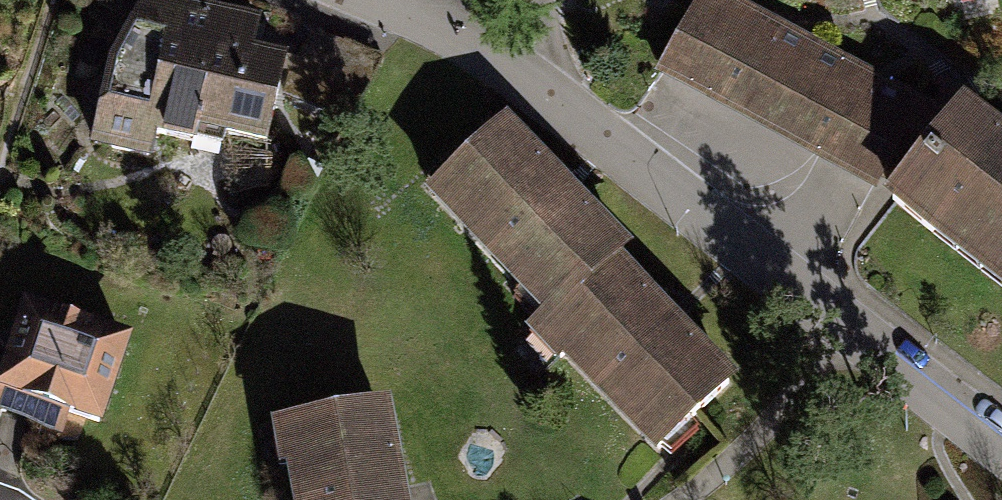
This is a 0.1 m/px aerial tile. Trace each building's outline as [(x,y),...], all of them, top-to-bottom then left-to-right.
[(93,142),(146,154),(150,133),(191,140),(198,120),(221,123),(224,133),(262,140),(280,59),(249,53),(255,21),(164,0),(144,0),(111,66),(93,142)] [(658,75),(765,132),(804,59),(697,3),(658,75)] [(289,64),(283,96),(343,121),(375,63),(311,37),(299,63),(289,64)] [(863,90),(804,59),(765,132),(871,188),(910,115),(863,90)] [(1001,275),(1001,146),(961,114),(890,202),(930,233),(938,226),(1001,275)] [(432,194),(548,313),(610,258),(619,250),(503,126),(432,194)] [(725,381),(610,258),(548,313),(536,324),(657,449),(725,381)] [(27,309),(0,386),(0,410),(36,423),(43,404),(96,422),(124,343),(27,309)] [(285,429),(298,499),(395,499),(379,412),(285,429)]
